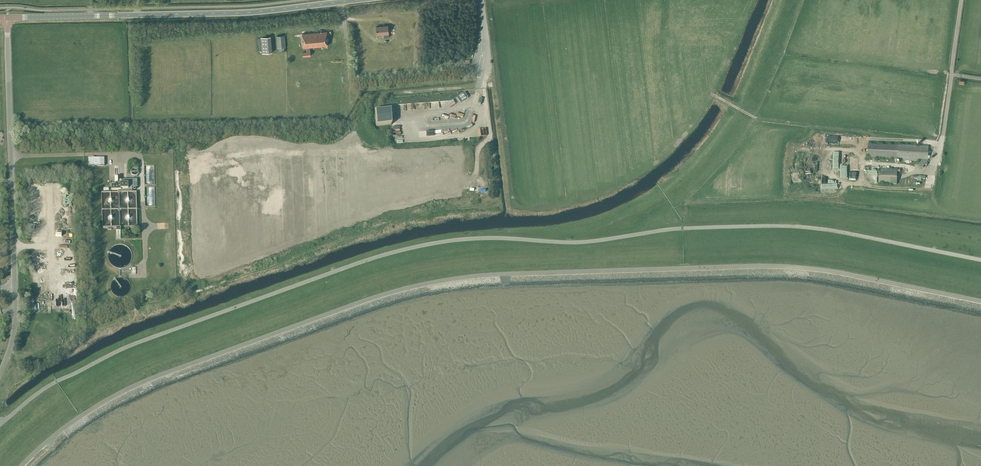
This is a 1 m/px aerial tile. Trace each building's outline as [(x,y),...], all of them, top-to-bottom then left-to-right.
[(389,34),(388,26),(376,27),(377,35),(383,34),(384,38),(389,37),(388,34),(389,34)] [(327,31),(302,34),(303,48),(306,47),(307,52),(304,52),(304,56),(311,56),(310,47),(328,45),(327,31)] [(284,51),(284,47),(286,47),(285,35),(276,36),(277,48),(279,48),(279,51),(284,51)] [(272,52),(271,36),(261,37),(262,53),(272,52)] [(465,92),(457,97),(460,103),(468,97),(465,92)] [(393,123),(392,108),(377,109),(378,124),(393,123)] [(868,144),(867,158),(897,160),(897,161),(919,162),(919,168),(923,168),(923,165),(927,165),(929,146),(898,145),(898,146),(868,144)] [(104,158),(100,158),(88,158),(89,166),(104,166),(104,158)] [(897,185),(897,169),(879,169),(879,184),(897,185)] [(118,190),(119,192),(119,191),(130,191),(130,190),(132,190),(132,187),(137,187),(137,179),(122,180),(123,185),(112,185),(112,190),(118,190)]
